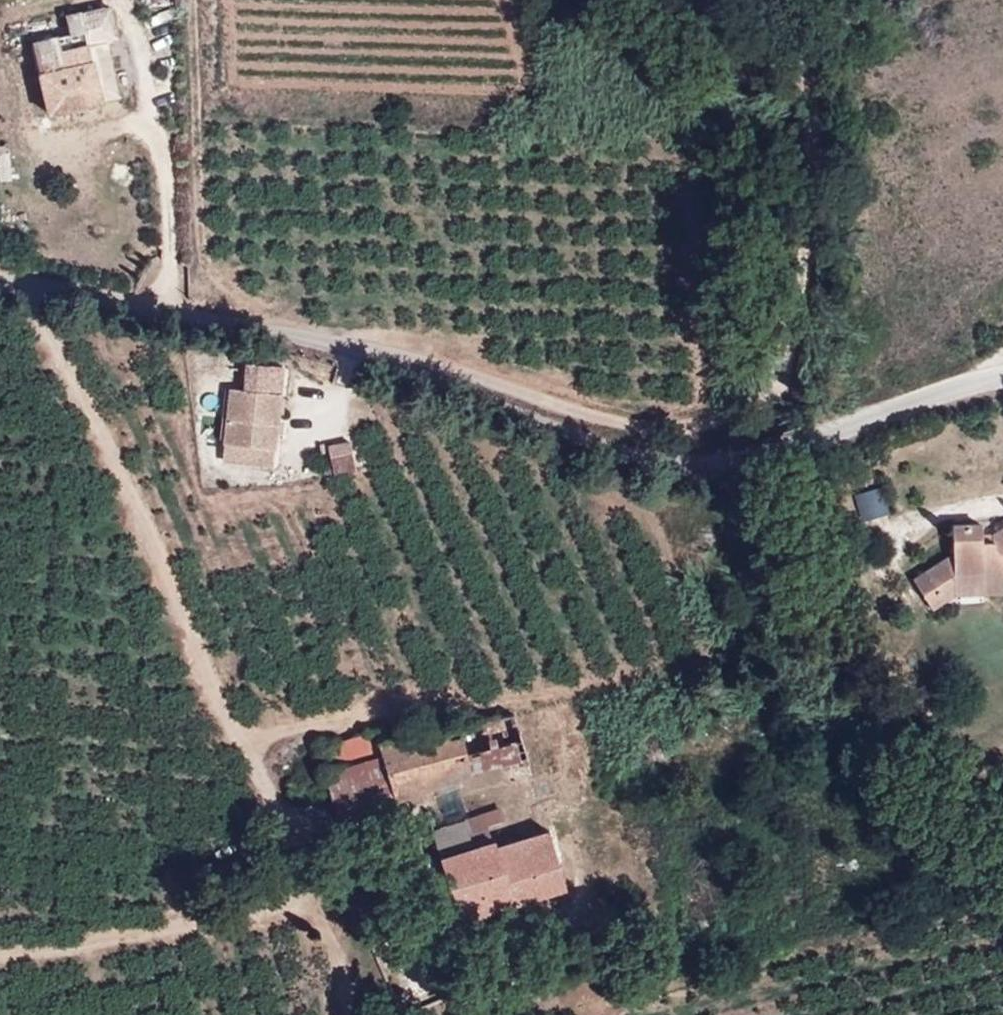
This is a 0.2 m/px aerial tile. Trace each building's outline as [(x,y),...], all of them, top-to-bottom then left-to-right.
[(118,96),(107,54),(38,71),(49,113),(118,96)] [(224,445),(278,450),(286,366),(247,363),(245,387),(229,386),(224,445)] [(355,443),(333,445),(335,473),(357,471),(355,443)] [(859,493),(864,519),(888,515),(883,489),(859,493)] [(980,593),(1002,591),(1002,534),(1001,536),(997,530),(991,534),(992,542),(981,542),(982,535),(981,523),(952,524),(952,553),(912,579),(931,608),(944,599),(938,591),(952,580),(953,573),(979,572),(980,593)] [(954,593),(980,593),(979,572),(953,573),(952,580),(938,591),(944,599),(954,593)] [(514,713),(475,721),(459,725),(470,771),(507,762),(526,758),(524,752),(519,730),(514,713)] [(383,729),(319,746),(327,768),(381,754),(394,799),(471,774),(470,771),(459,725),(387,740),(383,729)] [(381,754),(327,768),(323,770),(328,792),(335,815),(394,799),(381,754)] [(526,758),(507,762),(511,780),(531,775),(526,758)] [(464,819),(477,814),(473,800),(427,816),(431,829),(464,819)] [(512,841),(526,837),(518,814),(516,804),(502,810),(512,841)] [(526,837),(548,829),(553,827),(545,806),(518,814),(526,837)] [(512,841),(502,810),(501,807),(477,814),(464,819),(472,845),(492,840),(495,846),(512,841)] [(472,845),(464,819),(431,829),(439,857),(472,845)] [(565,887),(548,829),(526,837),(512,841),(495,846),(492,840),(472,845),(439,857),(442,868),(450,895),(458,921),(565,887)] [(439,897),(450,895),(442,868),(432,872),(439,897)]
